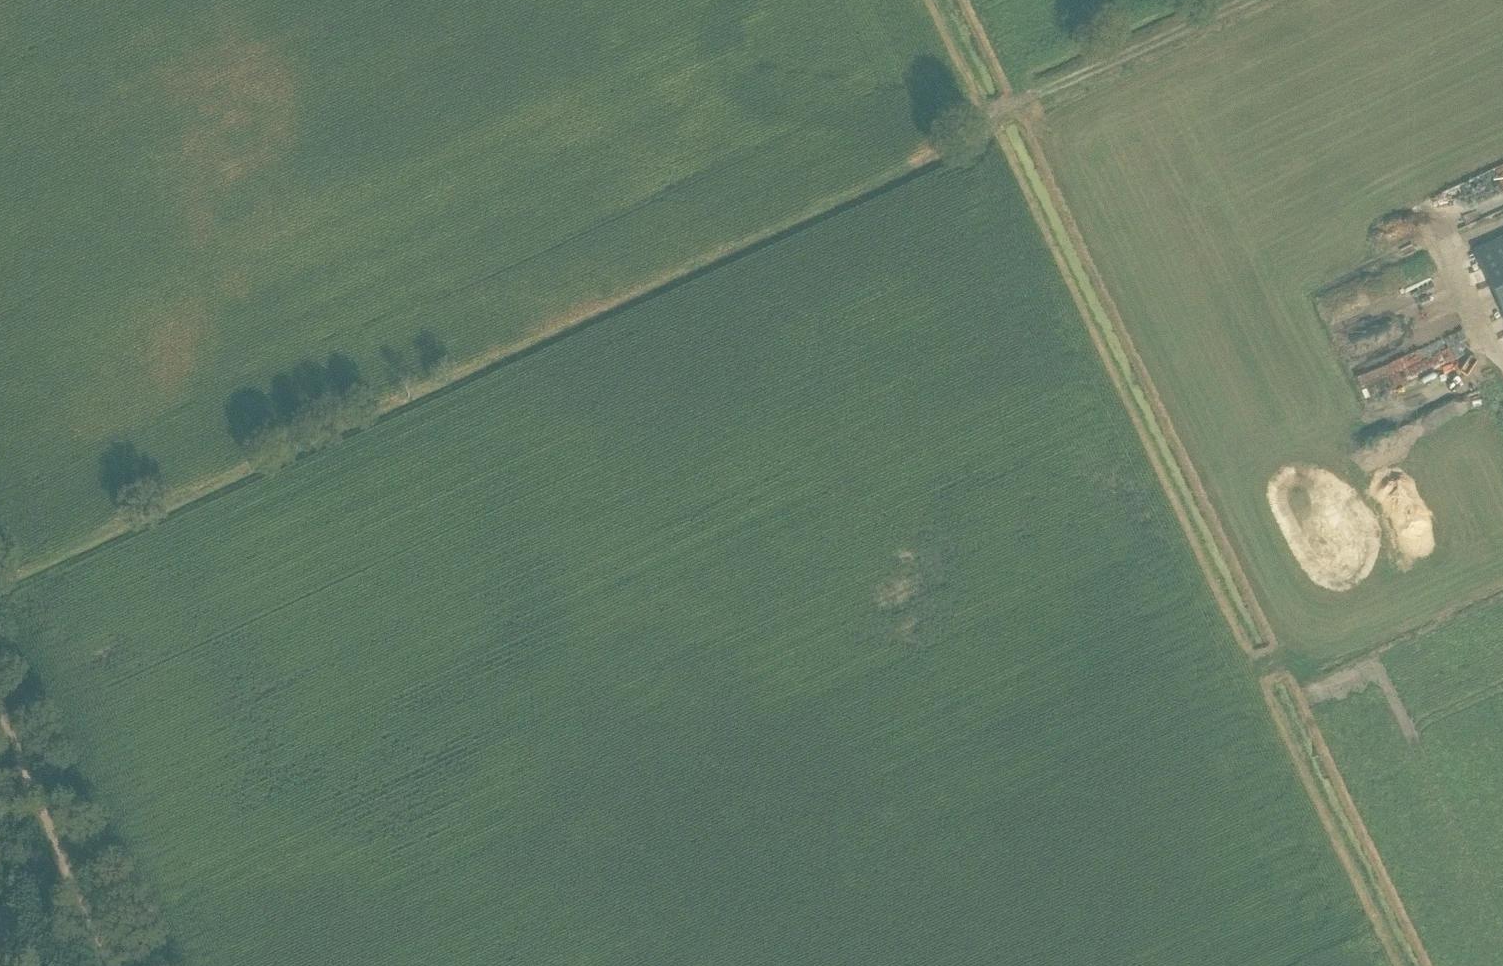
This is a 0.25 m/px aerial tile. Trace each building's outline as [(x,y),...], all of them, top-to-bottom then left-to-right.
[(1502,317),(1502,239),(1474,253),(1502,317)] [(1344,293),(1324,302),(1332,320),(1352,310),(1344,293)]
